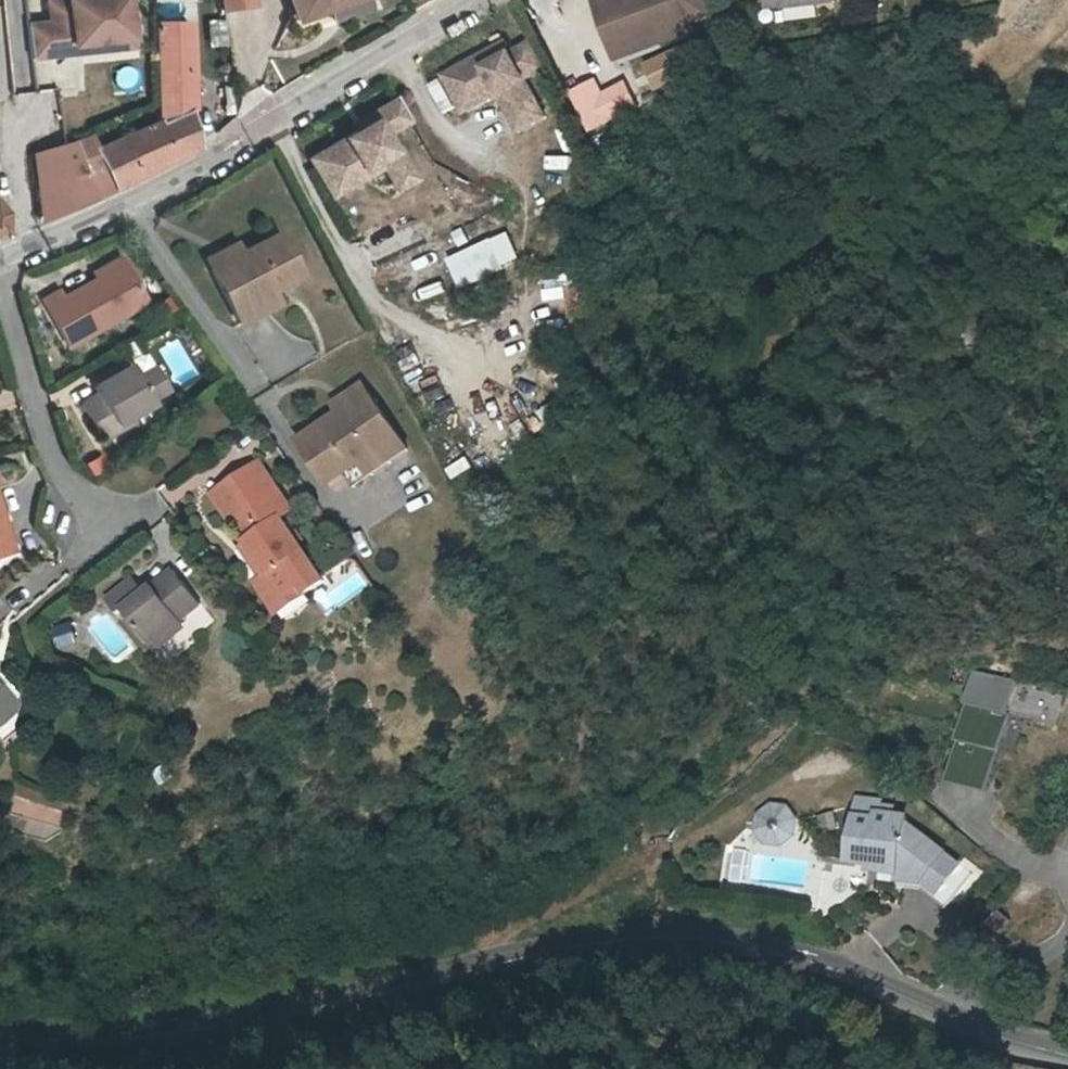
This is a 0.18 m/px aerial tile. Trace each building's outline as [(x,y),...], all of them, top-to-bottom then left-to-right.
[(50,22),(53,55),(73,53),(72,45),(128,39),(124,0),(56,0),(47,1),(50,22)] [(225,10),(261,6),(261,0),(224,0),(225,10)] [(297,23),(321,16),(320,12),(329,9),(333,23),(371,12),(367,0),(290,0),(297,23)] [(604,7),(622,49),(691,21),(717,9),(716,0),(620,0),(604,7)] [(157,108),(157,116),(169,110),(172,117),(188,111),(188,107),(187,71),(191,71),(190,20),(156,21),(157,108)] [(227,20),(208,20),(209,46),(228,45),(227,20)] [(695,31),(691,21),(622,49),(626,60),(695,31)] [(30,58),(53,55),(50,22),(27,25),(30,58)] [(660,91),(712,71),(700,42),(649,62),(660,91)] [(550,111),(531,73),(525,62),(463,94),(482,133),(505,121),(503,116),(515,110),(531,141),(558,127),(550,111)] [(553,62),(531,73),(550,111),(572,100),(553,62)] [(446,78),(432,83),(444,115),(457,110),(446,78)] [(648,108),(633,79),(606,93),(599,79),(574,92),(596,134),(648,108)] [(409,119),(396,96),(370,112),(375,119),(358,129),(310,158),(324,182),(358,162),(363,170),(380,160),(384,165),(398,189),(418,176),(400,146),(395,149),(385,133),(409,119)] [(157,116),(157,123),(172,117),(169,110),(157,116)] [(197,145),(188,111),(172,117),(157,123),(127,136),(137,174),(197,145)] [(375,119),(370,112),(353,122),(358,129),(375,119)] [(41,221),(111,186),(96,149),(90,136),(84,138),(33,156),(41,221)] [(96,149),(111,186),(137,174),(127,136),(96,149)] [(358,162),(324,182),(333,196),(384,165),(380,160),(363,170),(358,162)] [(0,203),(0,234),(7,231),(9,214),(0,203)] [(239,253),(209,270),(231,310),(270,289),(297,276),(275,234),(239,253)] [(518,267),(504,235),(450,259),(465,291),(518,267)] [(203,258),(209,270),(239,253),(234,242),(203,258)] [(91,271),(95,278),(120,264),(117,258),(91,271)] [(143,303),(120,264),(95,278),(60,296),(56,290),(39,299),(65,346),(143,303)] [(240,325),(279,305),(270,289),(231,310),(240,325)] [(99,438),(115,430),(111,423),(126,415),(150,402),(147,397),(165,387),(153,366),(133,377),(127,365),(89,386),(94,394),(78,402),(99,438)] [(329,397),(335,405),(366,385),(359,376),(329,397)] [(325,475),(342,464),(395,427),(366,385),(335,405),(295,431),(325,475)] [(130,421),(126,415),(111,423),(115,430),(130,421)] [(405,441),(395,427),(342,464),(352,478),(405,441)] [(451,468),(457,481),(479,470),(473,457),(451,468)] [(302,585),(307,592),(324,580),(279,516),(290,509),(255,458),(227,478),(245,505),(235,512),(251,535),(244,540),(266,573),(255,581),(272,606),(302,585)] [(228,517),(235,512),(245,505),(227,478),(210,490),(228,517)] [(0,515),(0,543),(11,540),(3,514),(0,515)] [(147,591),(135,576),(109,596),(120,611),(125,607),(151,642),(174,625),(201,604),(175,570),(147,591)] [(277,613),(307,592),(302,585),(272,606),(277,613)] [(63,648),(80,643),(75,623),(57,628),(63,648)] [(179,631),(174,625),(151,642),(156,649),(179,631)] [(1016,680),(974,670),(967,702),(1008,712),(1016,680)] [(1009,714),(966,704),(958,739),(1001,749),(1009,714)] [(999,750),(957,740),(947,781),(989,791),(999,750)] [(850,801),(849,819),(871,820),(871,815),(887,815),(887,806),(873,806),(873,802),(850,801)] [(771,805),(758,815),(755,831),(765,845),(781,847),(794,837),(797,821),(787,808),(771,805)] [(871,820),(849,819),(847,864),(879,865),(879,871),(897,872),(897,879),(924,880),(954,900),(974,871),(903,823),(902,816),(887,815),(871,815),(871,820)]
